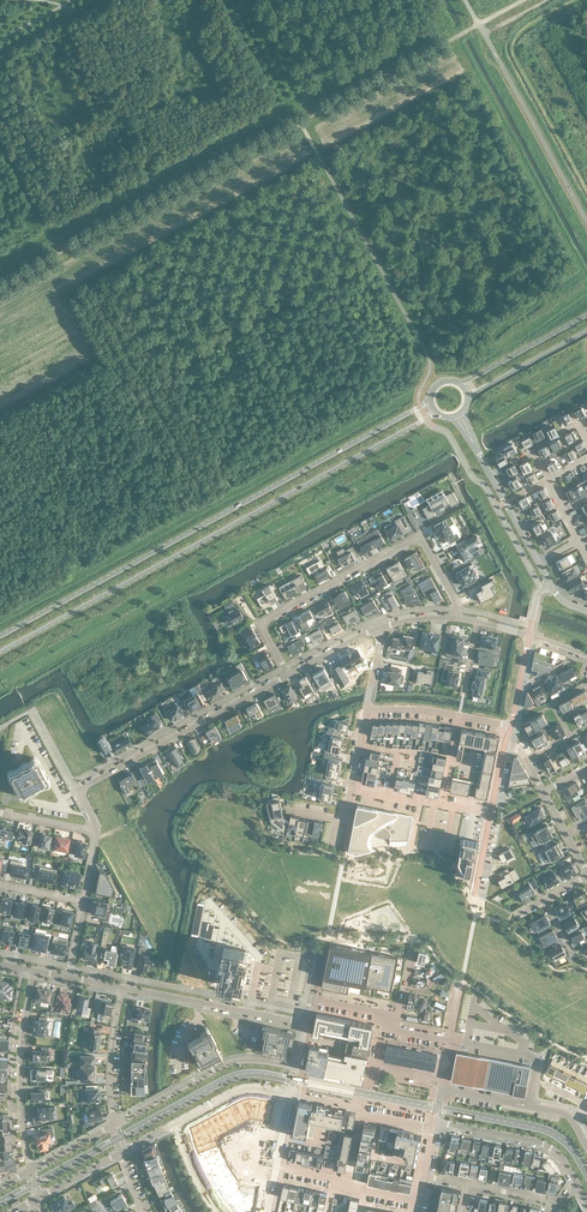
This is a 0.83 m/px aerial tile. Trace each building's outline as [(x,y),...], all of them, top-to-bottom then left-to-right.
[(582,408),(574,412),(578,420),(586,415),(582,408)] [(572,421),(568,413),(560,418),(564,425),(572,421)] [(559,434),(555,426),(547,431),(551,438),(559,434)] [(541,428),(533,433),(537,440),(545,436),(541,428)] [(569,443),(577,439),(572,431),(565,435),(569,443)] [(530,439),(529,437),(521,441),(525,449),(533,444),(530,439)] [(558,439),(550,443),(555,453),(563,449),(558,439)] [(583,441),(575,445),(579,452),(586,448),(583,441)] [(512,444),(505,448),(509,456),(517,451),(512,444)] [(546,446),(538,450),(542,457),(548,454),(550,458),(556,455),(554,451),(550,453),(546,446)] [(564,453),(569,461),(576,457),(572,449),(564,453)] [(502,452),(494,456),(500,466),(508,462),(502,452)] [(524,473),(531,469),(527,461),(520,466),(524,473)] [(559,469),(554,461),(547,465),(551,473),(559,469)] [(510,476),(518,472),(514,464),(507,467),(506,468),(510,476)] [(526,477),(530,485),(538,481),(534,473),(526,477)] [(520,485),(516,478),(508,482),(513,490),(520,485)] [(577,484),(577,485),(583,496),(586,494),(586,489),(582,481),(577,484)] [(577,485),(572,488),(578,499),(583,496),(577,485)] [(536,491),(541,499),(548,495),(544,487),(536,491)] [(571,487),(565,491),(572,502),(578,499),(572,488),(571,487)] [(422,509),(428,519),(435,515),(433,512),(449,503),(451,507),(459,503),(453,492),(445,496),(444,493),(428,502),(430,505),(422,509)] [(519,501),(523,509),(531,505),(526,497),(519,501)] [(554,506),(550,498),(542,503),(547,510),(554,506)] [(534,517),(542,513),(537,505),(534,507),(530,509),(534,517)] [(560,517),(556,509),(548,514),(553,521),(560,517)] [(390,523),(384,526),(391,539),(406,531),(402,523),(405,521),(403,516),(395,521),(397,525),(392,528),(390,523)] [(450,517),(434,526),(437,531),(435,532),(437,537),(440,536),(443,541),(447,539),(450,543),(460,538),(459,537),(459,538),(457,533),(453,535),(448,526),(453,523),(451,518),(450,517)] [(545,530),(540,522),(533,527),(537,534),(545,530)] [(377,529),(367,535),(374,548),(384,542),(377,529)] [(557,543),(550,531),(542,536),(544,540),(546,543),(548,547),(557,543)] [(367,535),(356,540),(363,553),(374,548),(367,535)] [(470,554),(467,548),(480,541),(477,536),(462,544),(463,545),(457,549),(459,554),(460,553),(461,556),(464,561),(469,558),(471,560),(481,555),(478,550),(470,554)] [(441,548),(444,554),(457,547),(454,542),(441,548)] [(343,548),(336,552),(340,559),(341,558),(345,566),(348,564),(349,564),(353,561),(351,559),(358,556),(352,546),(345,550),(343,548)] [(409,556),(405,559),(410,569),(414,567),(416,571),(421,569),(425,567),(416,552),(409,556)] [(560,569),(572,563),(567,556),(556,562),(560,569)] [(314,573),(319,582),(331,575),(327,568),(324,569),(319,560),(306,568),(310,575),(314,573)] [(407,576),(399,561),(390,566),(386,568),(394,583),(407,576)] [(465,584),(467,587),(477,581),(476,578),(479,577),(476,573),(475,574),(473,569),(474,568),(472,564),(457,573),(460,578),(460,577),(461,579),(461,580),(464,585),(465,584)] [(566,580),(578,574),(574,567),(562,573),(566,580)] [(381,571),(368,578),(373,587),(376,586),(378,589),(388,584),(381,571)] [(291,596),(293,595),(293,596),(301,592),(297,586),(304,582),(300,575),(279,587),(286,600),(291,597),(291,596)] [(425,584),(420,587),(425,596),(430,593),(435,602),(442,598),(430,576),(423,580),(425,584)] [(580,577),(568,583),(572,591),(582,585),(583,588),(586,586),(586,582),(584,584),(580,577)] [(483,588),(476,592),(481,602),(496,594),(491,586),(495,584),(492,579),(481,585),(483,588)] [(354,595),(358,593),(361,598),(369,593),(363,582),(363,581),(362,581),(351,587),(350,588),(351,588),(354,595)] [(266,594),(257,599),(263,609),(264,609),(275,603),(274,602),(277,600),(278,600),(273,591),(276,589),(274,584),(270,586),(270,585),(264,589),(266,594)] [(411,584),(400,590),(405,600),(404,600),(406,605),(422,603),(411,584)] [(393,607),(394,608),(399,605),(391,590),(385,593),(386,594),(384,596),(384,595),(382,596),(382,597),(380,598),(382,602),(381,602),(383,605),(384,605),(387,610),(393,607)] [(346,605),(347,606),(352,604),(345,591),(333,597),(339,608),(346,605)] [(366,617),(380,612),(373,600),(360,607),(366,617)] [(320,616),(325,613),(327,616),(333,613),(331,610),(331,609),(327,601),(315,607),(320,616)] [(233,622),(245,616),(240,608),(235,611),(234,608),(235,607),(233,602),(225,607),(227,611),(226,612),(228,615),(225,616),(229,624),(232,623),(234,622),(233,622)] [(306,620),(313,617),(309,610),(296,617),(303,630),(309,626),(306,620)] [(343,616),(346,623),(347,625),(352,623),(360,618),(357,613),(355,610),(353,611),(343,616)] [(298,632),(291,620),(280,627),(283,633),(284,632),(287,638),(298,632)] [(342,629),(337,620),(326,626),(330,635),(342,629)] [(309,635),(313,644),(319,641),(323,639),(322,639),(324,638),(319,629),(309,635)] [(257,638),(255,635),(253,631),(253,630),(252,630),(244,635),(243,635),(244,636),(246,640),(245,640),(245,641),(246,644),(247,644),(248,644),(250,647),(250,648),(251,648),(259,643),(260,643),(259,642),(257,638)] [(428,632),(422,631),(419,647),(431,650),(430,654),(437,655),(439,643),(440,635),(434,634),(434,633),(433,633),(433,635),(429,634),(429,632),(428,632)] [(480,645),(485,646),(484,649),(498,652),(500,646),(495,645),(496,638),(482,635),(481,641),(480,644),(480,645)] [(403,637),(403,639),(401,647),(402,647),(410,649),(413,637),(408,636),(408,638),(403,637)] [(461,648),(462,644),(463,645),(464,644),(462,644),(463,638),(453,636),(453,637),(449,637),(448,643),(451,644),(450,652),(446,651),(445,656),(462,659),(463,654),(460,654),(461,649),(463,649),(463,648),(461,648)] [(291,645),(288,646),(293,655),(303,650),(301,646),(304,644),(301,639),(294,643),(293,643),(291,644),(291,645)] [(401,649),(402,647),(401,647),(403,639),(399,639),(399,640),(393,639),(392,647),(401,649)] [(344,663),(332,670),(340,685),(348,680),(345,674),(356,668),(354,664),(363,659),(357,650),(352,653),(352,652),(347,655),(347,656),(342,658),(344,663)] [(479,656),(478,661),(480,662),(479,664),(484,665),(484,663),(493,664),(494,658),(491,657),(492,653),(479,651),(478,656),(479,656)] [(535,651),(531,668),(538,669),(536,675),(563,661),(535,651)] [(273,665),(271,662),(271,661),(269,658),(269,659),(267,655),(267,654),(266,654),(261,658),(259,654),(252,658),(254,662),(258,659),(262,665),(260,666),(262,670),(264,670),(265,671),(273,666),(273,665)] [(233,669),(225,673),(227,676),(226,677),(232,688),(233,688),(238,685),(242,683),(247,680),(247,681),(247,680),(242,670),(244,669),(241,663),(236,666),(239,670),(235,672),(233,669)] [(454,665),(446,664),(444,671),(448,672),(445,685),(447,685),(446,686),(451,687),(451,686),(456,687),(459,673),(453,671),(454,665)] [(571,680),(569,677),(575,674),(572,667),(559,674),(564,683),(571,680)] [(324,668),(313,674),(321,688),(332,682),(324,668)] [(401,674),(400,674),(401,670),(390,668),(390,672),(388,672),(388,673),(387,672),(386,676),(387,676),(387,679),(385,679),(385,683),(391,685),(391,683),(399,684),(400,683),(402,684),(404,676),(401,675),(401,674)] [(417,677),(416,680),(416,682),(431,685),(434,670),(427,669),(426,673),(418,671),(417,677)] [(477,676),(475,675),(475,676),(474,682),(473,681),(473,682),(474,682),(475,682),(474,687),(473,687),(472,687),(472,688),(473,688),(472,693),(472,694),(473,694),(472,700),(478,702),(479,701),(480,695),(481,696),(481,695),(485,678),(485,677),(489,678),(491,672),(491,671),(478,669),(477,675),(477,676)] [(306,676),(299,680),(302,687),(299,688),(305,700),(316,694),(306,676)] [(562,686),(556,676),(553,677),(548,680),(545,682),(550,692),(562,686)] [(221,682),(216,685),(217,687),(207,692),(212,700),(216,697),(217,697),(216,697),(218,696),(222,694),(221,691),(224,689),(221,682)] [(535,687),(530,690),(534,698),(546,692),(542,683),(537,686),(536,686),(535,687)] [(290,686),(283,690),(289,701),(297,697),(290,686)] [(557,690),(560,695),(566,691),(564,687),(557,690)] [(572,697),(575,704),(586,698),(586,695),(584,691),(572,697)] [(528,692),(527,692),(524,707),(526,707),(534,703),(528,692)] [(198,706),(199,707),(204,704),(198,693),(184,701),(190,712),(195,709),(195,708),(198,706)] [(263,700),(269,709),(280,703),(276,696),(274,694),(272,695),(263,700)] [(559,704),(563,711),(573,706),(569,699),(559,704)] [(171,709),(167,711),(169,715),(167,715),(169,720),(171,719),(172,720),(175,718),(175,719),(181,716),(180,715),(183,714),(178,705),(176,702),(169,706),(171,709)] [(257,703),(246,709),(250,716),(255,713),(257,718),(263,715),(257,703)] [(586,723),(581,714),(580,712),(574,716),(579,726),(586,723)] [(147,723),(141,726),(143,729),(145,733),(146,735),(155,731),(154,729),(159,727),(157,723),(161,721),(156,714),(153,716),(146,720),(147,723)] [(237,714),(225,721),(227,725),(226,725),(230,733),(242,727),(239,721),(240,721),(237,714)] [(542,714),(536,717),(541,726),(547,723),(542,714)] [(336,720),(335,728),(347,730),(350,717),(341,721),(336,720)] [(535,731),(542,728),(541,726),(536,717),(530,720),(535,731)] [(529,734),(535,731),(530,720),(523,724),(529,734)] [(390,737),(391,737),(391,735),(393,724),(386,722),(386,724),(384,735),(390,737)] [(398,734),(400,723),(399,723),(393,722),(393,724),(391,735),(397,737),(398,734)] [(398,734),(404,736),(404,735),(406,724),(400,722),(399,723),(400,723),(398,734)] [(373,723),(370,736),(377,737),(378,736),(377,736),(380,724),(379,724),(373,723)] [(384,735),(386,724),(380,723),(379,724),(380,724),(377,736),(378,736),(384,737),(384,735)] [(406,724),(404,735),(410,736),(413,724),(412,724),(406,723),(406,724)] [(417,735),(419,724),(413,723),(412,724),(413,724),(410,736),(417,737),(417,735)] [(417,735),(424,736),(426,725),(419,723),(419,724),(417,735)] [(426,725),(424,736),(430,738),(432,725),(426,724),(426,725)] [(564,734),(559,724),(550,728),(556,739),(564,734)] [(432,725),(430,738),(436,739),(437,739),(436,738),(439,726),(432,725)] [(222,738),(215,726),(205,731),(213,743),(222,738)] [(443,740),(443,739),(445,727),(439,726),(436,738),(437,739),(443,740)] [(445,727),(443,739),(443,740),(449,741),(452,728),(445,727)] [(462,729),(459,741),(497,749),(499,736),(462,729)] [(543,732),(537,735),(543,746),(549,743),(543,732)] [(537,735),(531,739),(537,749),(543,746),(537,735)] [(125,747),(132,743),(129,737),(112,747),(111,745),(109,746),(103,736),(97,740),(98,741),(97,742),(103,754),(110,750),(111,751),(113,750),(115,753),(125,747)] [(331,736),(329,743),(342,746),(343,738),(331,736)] [(186,743),(192,753),(200,748),(195,738),(186,743)] [(579,741),(573,745),(579,757),(586,753),(579,741)] [(329,743),(328,751),(340,753),(342,746),(329,743)] [(579,757),(573,745),(567,749),(573,760),(579,757)] [(166,753),(174,766),(183,761),(176,747),(166,753)] [(381,753),(368,750),(366,757),(379,759),(381,753)] [(476,786),(474,797),(487,799),(496,752),(486,751),(479,787),(476,786)] [(569,762),(563,752),(557,755),(563,766),(569,762)] [(445,764),(446,757),(433,755),(432,761),(433,762),(445,764)] [(553,771),(556,769),(550,759),(548,755),(545,757),(547,759),(544,761),(550,773),(553,771)] [(550,759),(556,769),(563,766),(557,755),(550,759)] [(514,756),(508,788),(509,786),(532,782),(532,784),(533,784),(517,756),(514,756)] [(379,759),(366,757),(365,763),(378,766),(379,759)] [(141,767),(141,768),(148,781),(154,778),(152,775),(156,773),(158,776),(163,773),(163,774),(164,773),(156,759),(155,760),(156,760),(142,768),(141,767)] [(36,760),(9,774),(21,795),(47,781),(36,760)] [(328,760),(327,767),(339,770),(341,762),(328,760)] [(432,768),(444,770),(445,764),(433,762),(432,768)] [(378,766),(365,763),(364,770),(377,772),(378,766)] [(327,767),(325,775),(338,777),(339,770),(327,767)] [(432,768),(431,768),(429,774),(442,777),(444,770),(432,768)] [(376,779),(377,772),(364,770),(363,776),(376,779)] [(128,776),(118,781),(125,793),(134,788),(136,791),(141,789),(132,771),(131,772),(132,772),(127,775),(128,776)] [(429,774),(428,781),(441,784),(442,777),(429,774)] [(376,779),(363,776),(361,783),(374,785),(376,779)] [(396,777),(394,789),(400,790),(403,779),(396,777)] [(403,779),(400,790),(407,792),(409,780),(403,779)] [(452,779),(449,792),(468,795),(471,783),(452,779)] [(409,780),(407,792),(414,793),(416,781),(409,780)] [(428,781),(427,788),(440,791),(441,784),(428,781)] [(577,782),(563,790),(566,795),(565,796),(568,801),(573,798),(573,797),(579,794),(577,791),(581,789),(577,782)] [(322,783),(320,790),(332,793),(334,785),(322,783)] [(427,788),(425,795),(438,798),(440,791),(427,788)] [(320,790),(319,798),(331,800),(332,793),(320,790)] [(279,796),(272,797),(273,802),(267,803),(268,810),(281,807),(279,796)] [(579,813),(583,812),(586,819),(586,802),(585,799),(571,807),(577,818),(580,816),(579,813)] [(349,849),(349,850),(349,851),(350,852),(354,854),(355,854),(356,854),(357,854),(358,854),(372,849),(370,848),(369,845),(368,843),(368,840),(368,838),(369,835),(371,833),(373,831),(373,832),(374,833),(376,834),(378,836),(380,836),(382,837),(385,837),(387,837),(388,837),(389,836),(390,838),(390,840),(390,841),(390,843),(407,847),(408,846),(413,818),(413,817),(412,816),(411,816),(359,806),(358,806),(357,807),(349,849)] [(281,807),(268,810),(270,818),(283,815),(281,807)] [(543,811),(541,808),(540,808),(526,816),(530,824),(545,816),(542,812),(543,811)] [(509,818),(508,819),(511,823),(512,823),(519,819),(518,818),(521,816),(519,813),(516,815),(516,814),(509,818)] [(287,832),(289,822),(283,818),(283,815),(270,818),(271,821),(283,831),(287,832)] [(289,822),(287,832),(295,833),(298,818),(299,817),(291,815),(289,822)] [(304,835),(304,834),(307,820),(298,818),(295,833),(304,835)] [(307,820),(304,834),(312,835),(312,833),(315,821),(307,820)] [(322,823),(315,821),(312,833),(320,835),(320,831),(323,831),(324,828),(321,827),(322,823)] [(550,837),(553,835),(548,824),(531,834),(537,845),(550,837)] [(4,840),(4,837),(8,838),(7,839),(12,840),(13,832),(9,832),(10,828),(10,827),(0,826),(0,840),(4,840)] [(24,831),(19,830),(18,838),(22,839),(22,842),(30,844),(32,832),(24,830),(24,831)] [(47,835),(42,834),(42,835),(41,835),(40,837),(36,836),(35,843),(39,844),(38,846),(48,848),(50,836),(46,836),(47,835)] [(69,839),(56,836),(54,848),(67,851),(69,839)] [(459,859),(462,865),(465,866),(465,870),(471,881),(479,841),(463,838),(459,859)] [(82,841),(77,841),(77,844),(73,843),(71,852),(75,853),(74,855),(83,856),(86,843),(81,843),(82,841)] [(563,854),(557,843),(541,852),(547,863),(551,860),(551,861),(563,854)] [(510,848),(499,854),(503,861),(505,860),(507,863),(515,858),(510,848)] [(27,877),(28,868),(29,868),(28,868),(21,866),(22,862),(10,860),(9,868),(11,868),(10,873),(10,874),(11,874),(17,875),(19,876),(20,876),(26,877),(27,877)] [(570,862),(566,864),(567,866),(561,869),(560,868),(556,869),(560,876),(563,874),(565,878),(576,871),(572,863),(571,864),(570,862)] [(45,868),(40,867),(39,870),(38,869),(36,879),(55,883),(57,873),(56,873),(56,870),(51,869),(50,872),(45,871),(45,868)] [(69,869),(66,868),(65,869),(65,871),(63,870),(61,883),(65,884),(65,885),(67,885),(68,885),(70,885),(71,886),(73,886),(77,887),(80,874),(79,873),(79,872),(78,871),(75,870),(75,871),(74,872),(69,871),(69,870),(69,869)] [(501,878),(498,880),(502,888),(509,884),(510,886),(515,883),(514,881),(519,878),(514,869),(509,872),(507,868),(498,873),(501,878)] [(555,883),(559,880),(554,872),(553,871),(549,874),(549,875),(543,878),(547,887),(552,885),(552,884),(554,883),(555,883)] [(104,873),(99,872),(95,892),(111,895),(112,888),(104,873)] [(517,892),(516,892),(517,893),(521,901),(522,901),(527,898),(529,897),(530,897),(530,896),(534,894),(535,894),(535,893),(533,890),(538,887),(534,879),(528,883),(530,885),(517,892)] [(573,898),(578,906),(586,901),(586,893),(586,891),(573,898)] [(2,899),(0,909),(0,910),(9,912),(11,900),(2,899)] [(94,900),(93,901),(93,905),(92,906),(93,906),(92,908),(92,909),(91,913),(91,914),(92,914),(99,915),(98,919),(107,921),(109,913),(105,913),(107,903),(107,902),(94,900)] [(25,903),(20,902),(20,903),(15,902),(13,915),(22,917),(25,903)] [(35,919),(37,920),(39,906),(31,904),(28,918),(35,919)] [(560,908),(556,910),(561,918),(571,912),(570,910),(571,910),(569,905),(568,906),(567,904),(563,906),(562,905),(559,906),(560,908)] [(53,909),(44,907),(41,920),(51,922),(53,909)] [(72,912),(63,910),(62,913),(58,912),(55,925),(62,926),(68,927),(68,925),(70,925),(72,912)] [(538,930),(550,924),(549,924),(550,924),(545,915),(537,920),(536,918),(529,922),(529,923),(530,926),(533,925),(534,927),(535,929),(537,928),(538,930)] [(579,926),(574,917),(563,923),(568,932),(579,926)] [(14,929),(11,928),(10,931),(4,930),(3,935),(2,935),(1,939),(2,939),(2,941),(6,941),(5,943),(10,944),(10,942),(11,942),(13,932),(14,929)] [(545,946),(558,939),(553,929),(545,933),(545,932),(544,933),(545,933),(537,938),(540,936),(545,946)] [(26,946),(29,934),(18,932),(16,944),(16,945),(26,947),(26,946)] [(582,932),(571,937),(574,942),(578,940),(581,944),(586,940),(582,932)] [(48,936),(34,933),(31,948),(45,951),(48,936)] [(58,953),(64,954),(66,944),(57,942),(58,938),(54,937),(53,941),(52,941),(50,952),(55,953),(56,953),(58,953)] [(91,960),(91,958),(95,959),(97,951),(95,951),(97,944),(89,942),(88,949),(84,949),(82,958),(91,960)] [(330,944),(321,987),(330,989),(348,992),(350,982),(354,983),(360,984),(364,985),(391,990),(398,957),(364,951),(364,950),(352,948),(330,944)] [(561,945),(550,951),(553,957),(556,955),(558,960),(567,955),(564,950),(563,950),(562,949),(563,949),(561,945)] [(117,947),(112,946),(111,951),(105,950),(103,962),(114,964),(117,952),(116,952),(117,947)] [(134,948),(123,946),(121,952),(126,953),(124,958),(123,958),(122,962),(124,962),(123,966),(130,967),(134,948)] [(219,976),(217,984),(229,987),(242,989),(246,969),(250,951),(224,946),(221,964),(219,976)] [(145,948),(140,947),(139,951),(139,954),(137,969),(146,970),(149,956),(143,955),(145,948)] [(424,964),(427,952),(419,951),(417,962),(424,964)] [(441,973),(432,979),(436,981),(444,976),(441,973)] [(7,995),(6,999),(12,1001),(13,994),(11,994),(12,989),(9,988),(10,985),(7,984),(7,982),(0,981),(0,993),(7,995)] [(38,988),(37,988),(37,989),(35,998),(35,999),(36,999),(35,1004),(40,1005),(41,1000),(49,1001),(48,1002),(49,1002),(49,1001),(51,991),(46,990),(42,989),(38,988)] [(449,991),(442,990),(440,997),(448,998),(449,991)] [(60,1012),(68,1014),(70,1002),(71,998),(67,998),(68,994),(60,993),(59,996),(57,996),(56,1003),(58,1004),(57,1008),(61,1009),(60,1012)] [(86,1007),(88,998),(79,996),(76,1010),(82,1011),(81,1016),(89,1018),(91,1008),(86,1007)] [(423,997),(418,1008),(423,1010),(428,1000),(423,997)] [(101,1001),(97,1019),(101,1019),(100,1021),(107,1023),(109,1016),(110,1016),(112,1003),(101,1001)] [(433,1007),(443,1011),(446,1005),(436,1001),(433,1007)] [(142,1009),(136,1008),(136,1009),(133,1008),(130,1021),(137,1022),(138,1018),(149,1020),(150,1010),(145,1009),(142,1009)] [(316,1014),(312,1035),(319,1036),(321,1023),(325,1024),(324,1029),(354,1035),(353,1042),(369,1046),(371,1038),(370,1038),(371,1033),(372,1033),(373,1025),(316,1014)] [(34,1029),(33,1034),(34,1035),(34,1034),(44,1036),(45,1036),(45,1035),(48,1035),(48,1030),(46,1030),(47,1022),(46,1021),(46,1022),(47,1018),(39,1017),(39,1021),(36,1020),(35,1020),(35,1021),(34,1025),(34,1029)] [(287,1056),(287,1054),(289,1042),(291,1042),(293,1033),(279,1031),(279,1029),(267,1026),(266,1026),(265,1026),(263,1035),(265,1035),(263,1045),(262,1049),(276,1052),(276,1054),(287,1056)] [(98,1049),(100,1034),(100,1033),(98,1033),(99,1029),(85,1027),(84,1032),(89,1032),(89,1033),(87,1047),(87,1048),(98,1049),(97,1049),(98,1049)] [(199,1065),(201,1064),(211,1058),(212,1060),(220,1055),(214,1043),(215,1042),(209,1031),(209,1030),(208,1029),(200,1034),(201,1035),(190,1041),(189,1042),(188,1042),(190,1045),(195,1054),(194,1055),(199,1065)] [(134,1031),(133,1039),(146,1041),(147,1034),(134,1031)] [(8,1052),(9,1040),(0,1039),(0,1051),(8,1052)] [(146,1042),(134,1041),(133,1050),(144,1051),(145,1051),(146,1042)] [(353,1042),(347,1041),(345,1051),(367,1056),(369,1046),(353,1042)] [(320,1047),(310,1045),(305,1071),(323,1074),(324,1074),(325,1073),(328,1055),(318,1054),(320,1047)] [(395,1046),(389,1045),(386,1061),(392,1062),(399,1064),(400,1064),(401,1064),(402,1064),(403,1064),(406,1065),(411,1066),(415,1067),(420,1068),(425,1069),(429,1069),(434,1070),(435,1066),(435,1065),(435,1064),(436,1062),(436,1060),(436,1059),(437,1054),(432,1054),(428,1053),(423,1052),(418,1051),(414,1050),(409,1049),(406,1048),(405,1048),(404,1048),(403,1048),(402,1048),(395,1046)] [(31,1060),(31,1061),(31,1060),(47,1061),(47,1062),(48,1061),(47,1061),(48,1059),(49,1059),(50,1051),(48,1051),(48,1049),(41,1048),(41,1051),(32,1050),(31,1050),(31,1051),(31,1053),(31,1057),(31,1060)] [(143,1059),(144,1057),(145,1053),(144,1053),(144,1051),(133,1050),(132,1049),(132,1051),(131,1051),(131,1056),(132,1056),(131,1058),(143,1059)] [(328,1055),(325,1073),(347,1077),(347,1079),(362,1082),(366,1061),(367,1056),(345,1051),(344,1056),(328,1053),(328,1055)] [(460,1052),(454,1082),(512,1093),(512,1094),(525,1096),(528,1083),(527,1083),(528,1078),(530,1066),(460,1052)] [(79,1066),(79,1056),(68,1056),(68,1061),(77,1061),(77,1066),(79,1066)] [(94,1065),(94,1056),(80,1056),(80,1065),(94,1065)] [(144,1059),(143,1059),(131,1058),(130,1067),(143,1068),(144,1059)] [(551,1062),(545,1073),(552,1076),(557,1065),(551,1062)] [(557,1065),(552,1076),(558,1079),(564,1068),(557,1065)] [(130,1076),(131,1076),(143,1076),(143,1068),(130,1067),(130,1076)] [(45,1069),(30,1068),(30,1079),(45,1079),(45,1074),(52,1074),(52,1069),(45,1069)] [(81,1068),(81,1069),(81,1080),(93,1081),(94,1069),(94,1068),(81,1068)] [(564,1068),(558,1079),(565,1082),(570,1072),(564,1068)] [(570,1072),(565,1082),(571,1086),(576,1075),(570,1072)] [(576,1075),(571,1086),(577,1089),(583,1078),(576,1075)] [(143,1076),(131,1076),(131,1080),(130,1080),(130,1085),(143,1084),(143,1076)] [(577,1089),(584,1092),(586,1086),(586,1080),(583,1078),(577,1089)] [(143,1084),(130,1085),(131,1094),(144,1093),(143,1084)] [(308,1092),(319,1093),(320,1085),(308,1084),(308,1092)] [(46,1092),(46,1088),(38,1089),(38,1092),(30,1092),(31,1101),(44,1100),(44,1092),(46,1092)] [(93,1101),(100,1100),(99,1092),(98,1092),(98,1088),(82,1089),(82,1097),(85,1096),(85,1101),(87,1101),(87,1103),(93,1103),(93,1101)] [(191,1129),(192,1133),(193,1137),(194,1141),(195,1145),(196,1149),(197,1152),(199,1155),(199,1156),(200,1159),(201,1161),(207,1173),(213,1185),(221,1196),(229,1207),(233,1211),(252,1211),(255,1196),(242,1194),(244,1186),(238,1185),(231,1174),(225,1164),(220,1153),(215,1139),(251,1120),(256,1121),(257,1121),(269,1124),(273,1103),(260,1101),(255,1100),(254,1100),(252,1100),(250,1100),(248,1100),(246,1100),(245,1100),(244,1101),(242,1101),(240,1102),(191,1129)] [(312,1105),(299,1102),(292,1136),(306,1138),(307,1138),(308,1134),(310,1134),(311,1131),(309,1131),(311,1120),(330,1124),(333,1125),(333,1123),(341,1124),(343,1111),(317,1106),(317,1107),(312,1106),(312,1105)] [(33,1124),(41,1122),(40,1119),(55,1117),(55,1118),(55,1117),(54,1107),(38,1108),(37,1108),(37,1109),(38,1116),(32,1116),(33,1124)] [(102,1118),(100,1109),(87,1112),(89,1121),(84,1122),(85,1126),(92,1124),(91,1121),(102,1118)] [(357,1112),(350,1111),(347,1125),(354,1127),(355,1118),(357,1112)] [(257,1123),(255,1129),(268,1131),(269,1125),(257,1123)] [(376,1126),(364,1124),(361,1137),(373,1139),(376,1126)] [(389,1128),(381,1127),(378,1139),(387,1140),(389,1128)] [(53,1136),(52,1128),(43,1129),(43,1134),(34,1135),(35,1140),(36,1140),(37,1140),(38,1142),(36,1143),(37,1143),(38,1143),(39,1150),(47,1149),(46,1142),(50,1141),(49,1136),(53,1136)] [(395,1142),(397,1130),(389,1128),(387,1140),(395,1142)] [(255,1129),(254,1135),(266,1138),(268,1131),(255,1129)] [(405,1142),(403,1154),(404,1154),(405,1154),(405,1158),(407,1159),(407,1160),(416,1161),(421,1136),(420,1136),(416,1135),(414,1134),(414,1133),(410,1133),(397,1130),(395,1142),(400,1143),(400,1141),(403,1142),(405,1142)] [(339,1139),(351,1141),(352,1135),(340,1133),(339,1139)] [(254,1135),(253,1141),(265,1144),(266,1138),(254,1135)] [(459,1138),(452,1136),(449,1150),(457,1152),(459,1138)] [(471,1140),(462,1138),(460,1150),(469,1152),(471,1140)] [(480,1142),(473,1140),(471,1152),(478,1154),(480,1142)] [(11,1141),(5,1142),(3,1142),(5,1151),(13,1150),(11,1141)] [(253,1141),(252,1148),(264,1150),(265,1144),(253,1141)] [(490,1144),(483,1142),(481,1154),(488,1155),(490,1144)] [(141,1151),(143,1159),(156,1155),(155,1151),(156,1150),(154,1143),(141,1151)] [(372,1145),(360,1143),(359,1149),(371,1151),(372,1145)] [(502,1146),(495,1145),(492,1156),(499,1158),(502,1146)] [(503,1151),(502,1158),(511,1160),(513,1148),(506,1147),(506,1151),(503,1151)] [(252,1148),(251,1154),(263,1156),(264,1150),(252,1148)] [(297,1150),(290,1149),(288,1160),(295,1161),(297,1150)] [(359,1149),(358,1156),(370,1158),(371,1151),(359,1149)] [(520,1150),(516,1149),(514,1160),(521,1162),(522,1153),(519,1152),(520,1150)] [(14,1157),(13,1150),(5,1151),(0,1152),(0,1160),(4,1159),(14,1157)] [(297,1150),(295,1161),(301,1162),(303,1151),(297,1150)] [(335,1156),(347,1159),(349,1152),(337,1150),(335,1156)] [(303,1151),(301,1162),(307,1164),(309,1153),(303,1151)] [(532,1152),(525,1151),(523,1162),(530,1164),(532,1152)] [(318,1154),(309,1153),(307,1164),(316,1165),(318,1154)] [(251,1154),(249,1160),(262,1162),(263,1156),(251,1154)] [(322,1167),(324,1157),(324,1155),(318,1154),(316,1165),(322,1167)] [(534,1154),(532,1164),(539,1166),(541,1156),(534,1154)] [(158,1163),(156,1155),(143,1159),(146,1167),(158,1163)] [(334,1162),(346,1164),(347,1159),(335,1156),(334,1156),(333,1162),(334,1162)] [(14,1157),(4,1159),(6,1166),(15,1164),(14,1157)] [(547,1159),(542,1164),(550,1172),(553,1173),(556,1170),(554,1168),(555,1167),(547,1159)] [(249,1160),(248,1166),(260,1168),(262,1162),(249,1160)] [(455,1161),(447,1160),(445,1172),(452,1173),(455,1161)] [(356,1167),(367,1170),(369,1164),(357,1161),(356,1167)] [(334,1162),(333,1169),(345,1171),(346,1164),(334,1162)] [(469,1164),(461,1162),(458,1174),(467,1176),(469,1164)] [(158,1163),(146,1167),(149,1175),(161,1170),(158,1163)] [(15,1164),(0,1167),(0,1173),(12,1171),(13,1172),(17,1170),(15,1164)] [(471,1164),(469,1176),(476,1178),(478,1166),(471,1164)] [(495,1178),(498,1166),(492,1165),(489,1177),(495,1178)] [(248,1166),(247,1172),(259,1175),(260,1168),(248,1166)] [(481,1166),(478,1178),(479,1178),(485,1179),(488,1168),(487,1168),(481,1166)] [(164,1178),(161,1171),(162,1171),(161,1170),(149,1175),(149,1176),(152,1183),(153,1183),(164,1178)] [(374,1185),(379,1186),(382,1174),(383,1171),(382,1171),(376,1170),(376,1173),(374,1185)] [(506,1171),(500,1170),(497,1182),(509,1184),(511,1172),(506,1171)] [(247,1172),(246,1178),(258,1181),(259,1175),(247,1172)] [(367,1184),(374,1185),(376,1173),(369,1172),(367,1184)] [(523,1174),(514,1173),(511,1185),(518,1186),(519,1182),(521,1182),(523,1174)] [(113,1175),(112,1174),(107,1177),(106,1175),(92,1183),(94,1187),(101,1183),(103,1186),(106,1184),(108,1187),(111,1185),(112,1186),(118,1183),(114,1177),(113,1177),(112,1176),(113,1175)] [(379,1186),(386,1187),(388,1175),(382,1174),(379,1186)] [(535,1177),(526,1175),(524,1183),(527,1183),(526,1187),(532,1189),(535,1177)] [(397,1189),(403,1191),(406,1179),(399,1177),(397,1189)] [(537,1177),(535,1189),(544,1191),(546,1179),(537,1177)] [(168,1186),(168,1185),(167,1183),(166,1181),(165,1179),(164,1178),(153,1183),(153,1184),(156,1188),(157,1191),(168,1186)] [(246,1178),(245,1185),(257,1187),(258,1181),(246,1178)] [(410,1192),(413,1180),(406,1179),(403,1191),(410,1192)] [(549,1180),(547,1191),(555,1193),(556,1189),(557,1189),(557,1190),(560,1185),(559,1185),(556,1185),(557,1182),(557,1181),(555,1181),(553,1180),(549,1180),(548,1180),(549,1180)] [(283,1185),(280,1197),(287,1198),(290,1186),(283,1185)] [(161,1199),(172,1193),(168,1186),(157,1191),(161,1199)] [(287,1198),(287,1199),(295,1200),(297,1187),(290,1186),(287,1198)] [(297,1187),(295,1200),(302,1202),(305,1189),(297,1187)] [(461,1191),(442,1187),(440,1197),(459,1201),(461,1191)] [(305,1189),(302,1202),(310,1203),(313,1190),(305,1189)] [(313,1190),(310,1203),(318,1205),(318,1204),(320,1192),(313,1190)] [(112,1205),(109,1206),(111,1210),(126,1202),(121,1194),(117,1196),(115,1193),(116,1192),(105,1199),(107,1202),(110,1201),(112,1205)] [(318,1204),(317,1208),(324,1210),(327,1193),(320,1192),(318,1204)] [(172,1193),(161,1199),(160,1199),(162,1204),(163,1203),(164,1207),(176,1201),(172,1193)] [(64,1197),(50,1205),(55,1211),(56,1211),(57,1211),(61,1210),(63,1211),(67,1211),(75,1207),(73,1203),(69,1205),(64,1197)] [(359,1199),(347,1197),(346,1204),(358,1206),(359,1199)] [(459,1201),(440,1197),(437,1211),(456,1211),(459,1201)] [(480,1198),(477,1210),(485,1211),(487,1199),(480,1198)] [(490,1200),(487,1211),(490,1211),(495,1211),(497,1201),(490,1200)] [(180,1207),(176,1201),(164,1208),(165,1208),(167,1211),(173,1211),(180,1208),(180,1207)] [(499,1202),(497,1211),(504,1211),(506,1203),(499,1202)] [(346,1204),(345,1210),(355,1211),(357,1211),(358,1206),(346,1204)]
